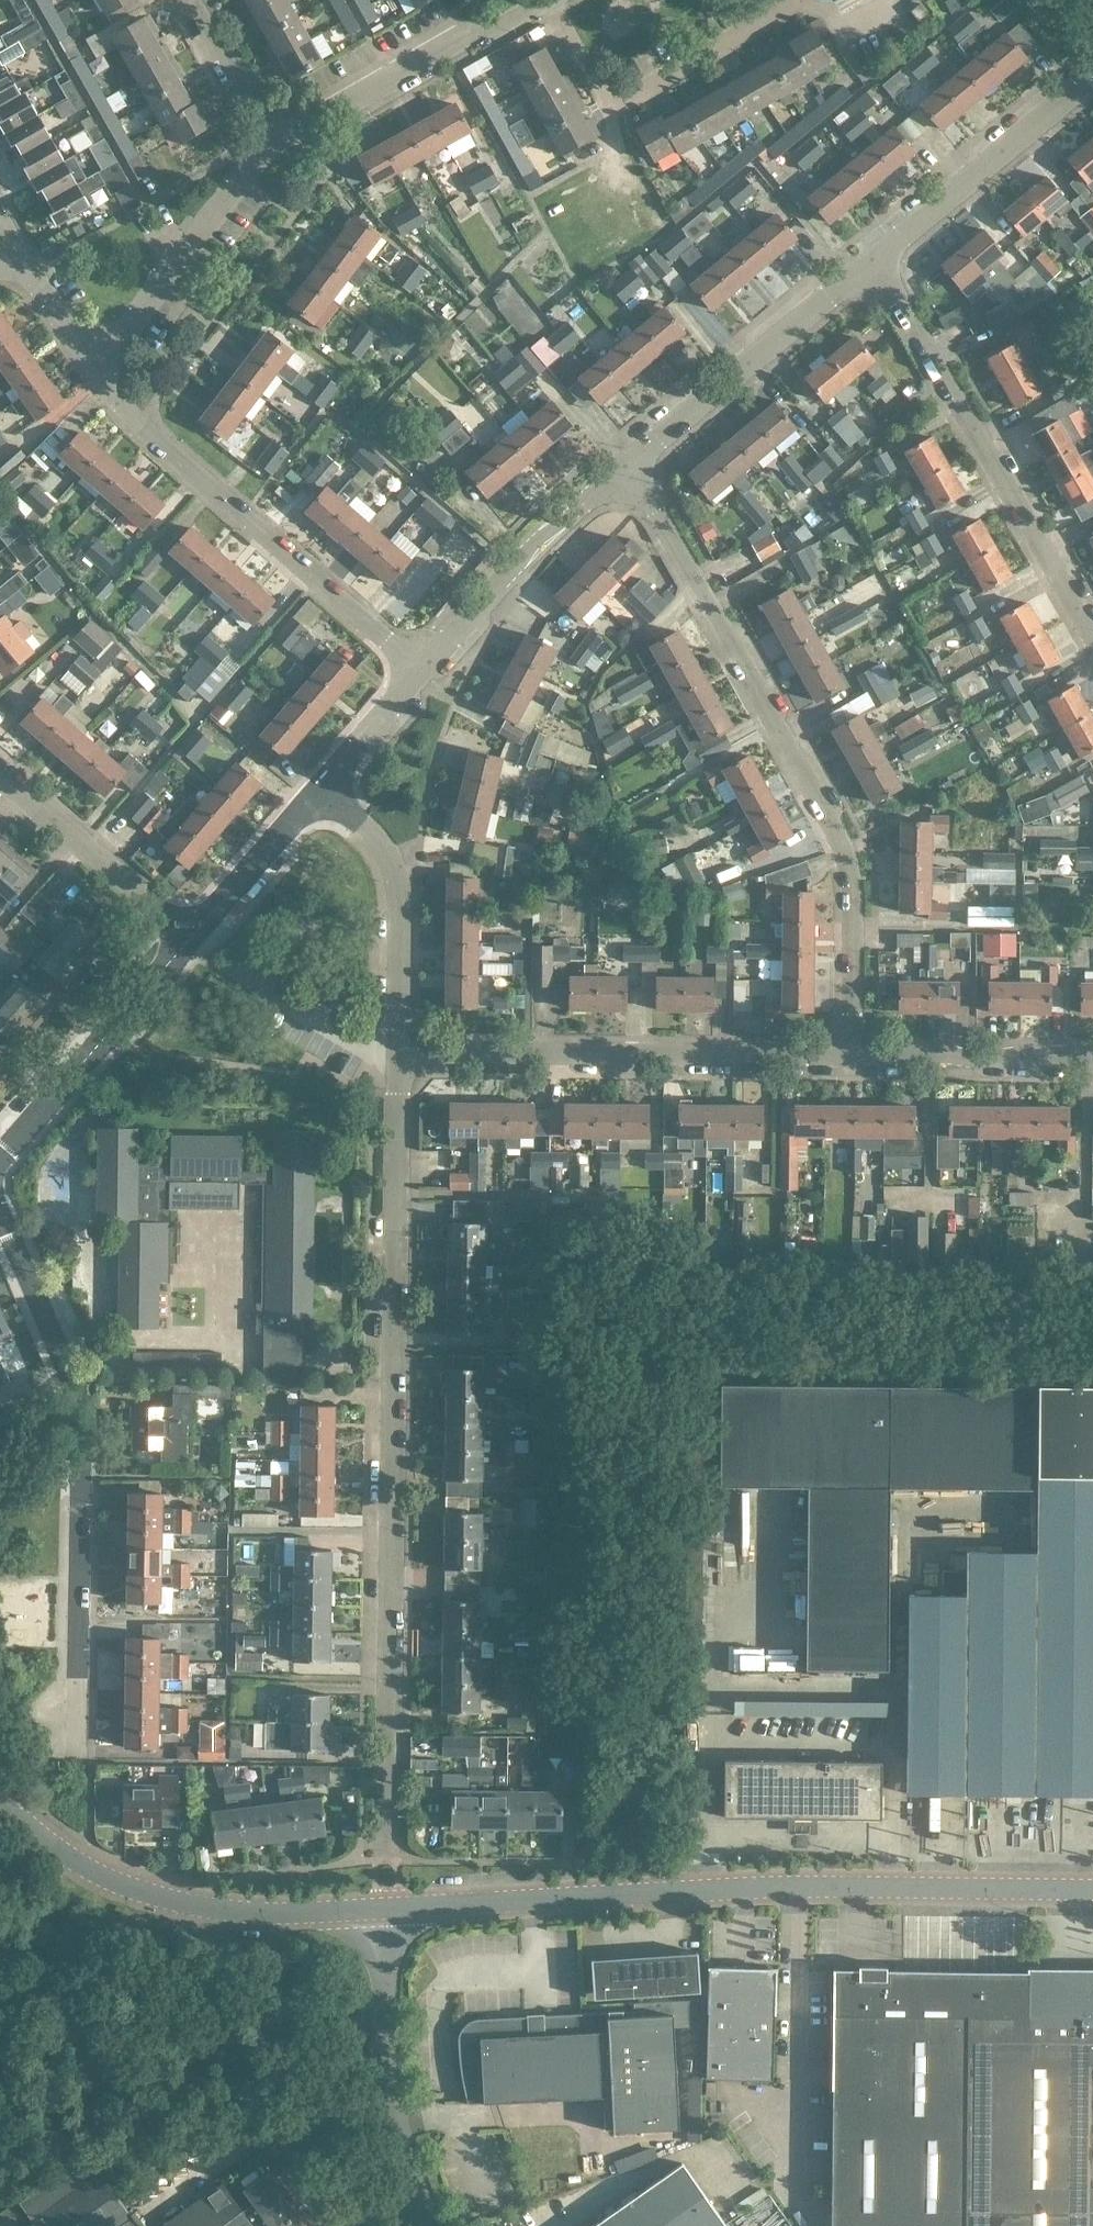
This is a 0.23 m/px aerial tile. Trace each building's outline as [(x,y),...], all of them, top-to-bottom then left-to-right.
[(49,0),(35,0),(42,12),(52,6),(49,0)] [(106,15),(132,0),(98,0),(106,15)] [(239,2),(248,17),(278,0),(243,0),(239,2)] [(248,17),(256,32),(261,29),(266,36),(297,18),(287,0),(278,0),(248,17)] [(369,0),(354,0),(360,11),(371,4),(369,0)] [(416,8),(430,0),(411,0),(416,8)] [(951,14),(961,8),(957,0),(949,0),(945,2),(951,14)] [(341,22),(352,15),(344,1),(332,8),(341,22)] [(379,18),(371,4),(360,11),(368,25),(379,18)] [(930,17),(920,4),(911,12),(921,25),(930,17)] [(378,42),(406,26),(397,10),(369,25),(378,42)] [(968,11),(958,20),(971,35),(981,27),(968,11)] [(117,47),(124,59),(156,41),(152,34),(158,31),(149,16),(133,25),(127,15),(85,39),(96,59),(117,47)] [(360,29),(352,15),(341,22),(349,36),(360,29)] [(0,37),(7,48),(18,41),(41,28),(35,17),(0,37)] [(273,61),(310,40),(297,18),(266,36),(269,43),(264,46),(273,61)] [(959,46),(971,35),(958,20),(947,29),(958,43),(957,44),(959,46)] [(69,36),(61,22),(51,28),(59,42),(69,36)] [(1020,23),(985,52),(1004,76),(1025,58),(1028,62),(1042,50),(1020,23)] [(796,38),(789,42),(807,74),(808,74),(830,61),(808,24),(793,33),(796,38)] [(41,28),(18,41),(25,53),(48,40),(41,28)] [(959,46),(973,62),(962,71),(982,94),(1004,76),(985,52),(971,35),(959,46)] [(310,40),(273,61),(282,76),(287,73),(291,80),(323,62),(310,40)] [(160,48),(156,41),(124,59),(112,66),(124,88),(137,81),(174,60),(166,44),(160,48)] [(777,56),(771,60),(789,92),(811,79),(808,74),(807,74),(789,42),(774,51),(777,56)] [(512,67),(524,89),(557,71),(553,65),(559,62),(550,45),(512,67)] [(926,47),(916,55),(929,71),(939,62),(926,47)] [(88,69),(80,55),(70,61),(78,75),(88,69)] [(919,80),(929,71),(916,55),(906,64),(919,80)] [(767,104),(789,92),(771,60),(764,64),(761,58),(746,66),(767,104)] [(183,75),(174,60),(137,81),(149,103),(181,85),(177,78),(183,75)] [(746,117),(767,104),(746,66),(730,75),(733,81),(727,84),(746,117)] [(25,93),(32,89),(26,77),(15,83),(8,71),(0,76),(0,107),(25,92),(25,93)] [(537,111),(574,90),(566,74),(560,78),(557,71),(524,89),(537,111)] [(962,111),(982,94),(962,71),(943,88),(962,111)] [(60,85),(68,99),(79,93),(71,79),(60,85)] [(474,88),(486,110),(496,104),(505,100),(503,95),(494,100),(484,82),(474,88)] [(724,129),(746,117),(727,84),(721,88),(717,83),(702,91),(724,129)] [(87,91),(95,105),(105,99),(97,85),(87,91)] [(149,103),(156,115),(144,121),(150,131),(167,122),(199,103),(190,88),(185,91),(181,85),(149,103)] [(843,86),(824,102),(831,110),(850,94),(843,86)] [(940,129),(962,111),(943,88),(921,106),(940,129)] [(537,111),(549,133),(581,115),(577,108),(583,105),(574,90),(537,111)] [(702,141),(724,129),(702,91),(687,100),(690,106),(684,109),(702,141)] [(25,93),(25,92),(0,107),(0,117),(2,120),(0,121),(0,127),(4,135),(38,116),(25,93)] [(79,93),(68,99),(54,106),(62,120),(86,106),(79,93)] [(804,118),(811,127),(831,110),(824,102),(817,94),(811,99),(817,107),(804,118)] [(113,113),(105,99),(95,105),(102,119),(113,113)] [(202,110),(199,103),(167,122),(179,144),(217,123),(208,107),(202,110)] [(849,117),(848,118),(862,134),(873,125),(855,103),(845,111),(849,117)] [(455,104),(431,117),(446,144),(470,131),(455,104)] [(508,126),(496,104),(486,110),(498,132),(508,126)] [(674,108),(659,116),(677,148),(677,149),(680,154),(702,141),(684,109),(677,113),(674,108)] [(581,115),(549,133),(561,155),(599,134),(590,118),(585,121),(581,115)] [(677,148),(659,116),(652,120),(649,115),(634,124),(655,161),(677,149),(677,148)] [(16,145),(22,155),(51,139),(38,116),(4,135),(11,147),(16,145)] [(435,150),(446,144),(431,117),(407,130),(422,158),(428,170),(442,162),(435,150)] [(804,118),(785,135),(792,143),(811,127),(804,118)] [(862,134),(848,118),(838,126),(851,142),(862,134)] [(94,145),(104,139),(97,125),(86,131),(94,145)] [(520,148),(508,126),(498,132),(510,154),(520,148)] [(872,146),(891,169),(913,151),(894,128),(872,146)] [(120,149),(130,143),(122,129),(112,135),(120,149)] [(397,171),(422,158),(407,130),(383,143),(397,171)] [(785,135),(767,150),(774,158),(792,143),(785,135)] [(811,137),(801,146),(814,162),(825,153),(811,137)] [(757,138),(738,154),(746,163),(754,156),(763,167),(774,158),(767,150),(757,138)] [(64,162),(51,139),(22,155),(28,166),(24,168),(31,180),(43,173),(64,162)] [(112,152),(104,139),(94,145),(101,158),(112,152)] [(1092,191),(1092,147),(1089,142),(1067,161),(1079,175),(1092,191)] [(120,149),(128,163),(138,157),(130,143),(120,149)] [(397,171),(383,143),(358,157),(373,184),(397,171)] [(814,162),(801,146),(791,155),(804,170),(814,162)] [(851,164),(870,187),(891,169),(872,146),(851,164)] [(533,171),(520,148),(510,154),(522,177),(533,171)] [(726,179),(746,163),(738,154),(719,170),(726,179)] [(98,173),(105,186),(111,196),(131,185),(118,161),(98,173)] [(43,173),(31,180),(38,193),(42,190),(48,201),(77,185),(77,184),(64,162),(43,173)] [(488,164),(476,171),(486,189),(498,183),(488,164)] [(830,181),(849,204),(870,187),(851,164),(830,181)] [(719,170),(705,182),(712,191),(726,179),(719,170)] [(486,189),(476,171),(464,178),(475,196),(486,189)] [(77,185),(48,201),(54,211),(49,214),(57,227),(93,206),(88,196),(105,186),(98,173),(77,184),(77,185)] [(1079,175),(1069,184),(1079,196),(1090,209),(1092,206),(1092,191),(1079,175)] [(712,191),(705,182),(699,176),(692,182),(697,188),(687,197),(686,196),(667,212),(676,222),(712,191)] [(732,185),(745,200),(755,191),(743,176),(732,185)] [(1035,207),(1045,219),(1055,211),(1060,217),(1072,207),(1047,177),(1026,196),(1035,207)] [(849,204),(830,181),(808,199),(828,222),(849,204)] [(745,200),(732,185),(722,194),(727,201),(735,209),(745,200)] [(713,213),(727,201),(722,194),(707,206),(713,213)] [(1035,207),(1026,196),(1004,214),(1024,237),(1045,219),(1035,207)] [(512,218),(529,209),(524,199),(506,208),(512,218)] [(417,204),(404,211),(414,229),(427,222),(417,204)] [(1090,209),(1079,218),(1092,234),(1092,213),(1090,209)] [(414,229),(404,211),(391,218),(401,236),(414,229)] [(754,232),(774,256),(795,238),(776,214),(754,232)] [(340,239),(364,257),(381,235),(357,217),(340,239)] [(678,228),(668,237),(681,253),(692,244),(678,228)] [(1052,237),(1060,247),(1069,240),(1061,229),(1052,237)] [(997,300),(1006,292),(1016,283),(996,261),(1004,254),(985,231),(962,249),(993,286),(988,290),(997,300)] [(733,250),(753,273),(774,256),(754,232),(733,250)] [(670,262),(681,253),(668,237),(657,246),(670,262)] [(323,261),(347,279),(364,257),(340,239),(323,261)] [(1068,257),(1077,250),(1069,240),(1060,247),(1068,257)] [(988,290),(993,286),(962,249),(960,247),(958,247),(951,252),(951,255),(953,257),(942,267),(972,303),(988,290)] [(645,257),(662,277),(673,268),(657,248),(645,257)] [(753,273),(733,250),(712,267),(731,291),(753,273)] [(1047,283),(1061,271),(1043,251),(1029,263),(1047,283)] [(662,277),(645,257),(643,259),(640,254),(627,264),(632,269),(621,278),(633,293),(644,284),(648,289),(662,277)] [(411,258),(401,270),(418,283),(427,271),(411,258)] [(306,283),(330,301),(347,279),(323,261),(306,283)] [(731,291),(712,267),(690,285),(710,309),(731,291)] [(408,296),(418,283),(401,270),(391,283),(408,296)] [(1025,282),(1030,288),(1024,293),(1016,283),(1006,292),(1015,303),(1011,306),(1014,310),(1018,315),(1053,294),(1036,273),(1025,282)] [(633,293),(621,278),(610,287),(622,302),(633,293)] [(554,293),(567,308),(579,297),(566,282),(554,293)] [(330,301),(306,283),(289,305),(313,323),(330,301)] [(1006,292),(997,300),(1000,304),(985,313),(990,323),(1011,311),(1014,310),(1011,306),(1015,303),(1006,292)] [(642,326),(662,349),(683,331),(658,301),(647,310),(653,317),(642,326)] [(1011,311),(990,323),(998,337),(1019,325),(1011,311)] [(15,335),(0,312),(0,346),(15,335)] [(566,321),(556,330),(569,345),(580,336),(566,321)] [(360,325),(352,336),(368,348),(377,337),(360,325)] [(621,343),(641,367),(662,349),(642,326),(621,343)] [(559,355),(569,345),(556,330),(545,340),(559,355)] [(275,373),(292,385),(300,374),(284,362),(292,351),(268,332),(251,354),(275,373)] [(15,335),(0,346),(0,366),(6,375),(31,357),(15,335)] [(368,348),(352,336),(344,347),(360,359),(368,348)] [(874,361),(855,338),(830,359),(849,382),(865,368),(877,382),(868,389),(877,399),(892,387),(883,377),(885,375),(874,361)] [(545,368),(556,358),(540,340),(529,350),(545,368)] [(1063,342),(1052,348),(1057,357),(1068,351),(1063,342)] [(600,361),(620,385),(641,367),(621,343),(600,361)] [(545,368),(529,350),(525,346),(514,356),(503,344),(493,354),(503,365),(517,382),(527,373),(533,379),(545,368)] [(987,360),(1001,384),(1028,369),(1014,344),(987,360)] [(620,385),(600,361),(588,347),(581,352),(593,367),(579,379),(598,403),(620,385)] [(1057,357),(1052,348),(1041,355),(1046,364),(1057,357)] [(259,394),(275,373),(251,354),(235,376),(259,394)] [(6,375),(0,379),(0,387),(4,392),(13,385),(21,397),(46,380),(31,357),(6,375)] [(849,382),(830,359),(805,380),(824,402),(849,382)] [(507,391),(517,382),(503,365),(492,374),(507,391)] [(1043,394),(1028,369),(1001,384),(1015,409),(1043,394)] [(314,385),(331,398),(339,387),(322,374),(314,385)] [(217,399),(242,417),(259,394),(235,376),(217,399)] [(1068,379),(1049,391),(1055,401),(1075,390),(1068,379)] [(46,380),(21,397),(11,404),(20,416),(30,409),(37,420),(62,403),(46,380)] [(322,409),(331,398),(314,385),(305,396),(322,409)] [(468,422),(485,409),(467,385),(450,398),(468,422)] [(529,420),(549,444),(571,426),(543,392),(532,401),(540,411),(529,420)] [(1031,437),(1044,460),(1072,446),(1072,444),(1092,432),(1080,409),(1078,410),(1070,396),(1026,420),(1034,435),(1031,437)] [(226,438),(242,417),(217,399),(202,419),(226,438)] [(753,423),(772,446),(793,428),(774,405),(753,423)] [(836,433),(851,421),(841,409),(826,421),(836,433)] [(450,410),(440,419),(452,434),(463,426),(450,410)] [(441,443),(452,434),(440,419),(429,427),(441,443)] [(508,437),(528,461),(549,444),(529,420),(508,437)] [(732,441),(751,463),(772,446),(753,423),(732,441)] [(83,475),(104,452),(81,433),(52,466),(61,475),(72,465),(83,475)] [(487,454),(507,478),(528,461),(508,437),(487,454)] [(923,481),(948,467),(932,438),(906,452),(923,481)] [(273,440),(264,451),(280,463),(289,452),(273,440)] [(730,481),(741,494),(747,489),(752,485),(741,471),(751,463),(732,441),(711,458),(730,481)] [(351,459),(362,468),(375,452),(364,443),(351,459)] [(0,457),(0,478),(26,457),(15,444),(0,457)] [(842,461),(829,445),(817,455),(830,471),(842,461)] [(1058,485),(1086,469),(1085,468),(1092,464),(1092,448),(1079,456),(1072,446),(1044,460),(1058,485)] [(280,463),(264,451),(255,462),(272,475),(280,463)] [(872,458),(881,477),(895,469),(886,451),(872,458)] [(123,469),(104,452),(83,475),(103,492),(123,469)] [(362,468),(372,476),(373,477),(386,462),(375,452),(362,468)] [(507,478),(487,454),(466,472),(486,496),(507,478)] [(789,479),(802,469),(790,454),(777,465),(789,479)] [(327,455),(304,481),(317,493),(340,466),(327,455)] [(730,481),(711,458),(690,476),(708,499),(730,481)] [(1072,509),(1075,507),(1082,520),(1092,514),(1092,465),(1086,469),(1058,485),(1072,509)] [(964,496),(948,467),(923,481),(939,510),(964,496)] [(351,479),(336,496),(326,488),(306,511),(327,529),(347,506),(372,476),(362,468),(352,480),(351,479)] [(144,487),(123,469),(103,492),(124,511),(144,487)] [(800,493),(807,488),(813,483),(802,469),(789,479),(800,493)] [(845,493),(868,481),(862,469),(839,481),(845,493)] [(877,495),(870,481),(846,494),(853,508),(877,495)] [(35,484),(21,499),(31,509),(45,493),(35,484)] [(165,506),(144,487),(124,511),(145,529),(165,506)] [(747,489),(741,494),(735,500),(747,514),(759,504),(747,489)] [(56,502),(45,493),(31,509),(42,518),(56,502)] [(414,513),(424,521),(437,507),(426,498),(414,513)] [(759,504),(747,514),(759,529),(772,518),(759,504)] [(368,524),(347,506),(327,529),(348,547),(368,524)] [(457,523),(437,507),(424,521),(443,538),(457,523)] [(928,525),(918,508),(905,516),(915,533),(928,525)] [(970,564),(995,550),(979,521),(954,536),(970,564)] [(368,524),(348,547),(368,565),(388,542),(368,524)] [(192,570),(212,547),(191,528),(171,551),(192,570)] [(780,550),(771,534),(752,545),(760,561),(780,550)] [(943,552),(933,534),(920,541),(925,551),(914,558),(920,570),(932,564),(929,560),(943,552)] [(636,560),(643,552),(631,540),(623,547),(614,538),(594,558),(617,580),(636,560)] [(94,563),(108,548),(98,539),(84,554),(94,563)] [(409,560),(388,542),(368,565),(390,583),(409,560)] [(147,577),(164,557),(153,547),(135,567),(147,577)] [(233,565),(212,547),(192,570),(213,588),(233,565)] [(108,548),(94,563),(105,573),(119,558),(108,548)] [(789,557),(803,584),(817,576),(803,549),(789,557)] [(1011,578),(995,550),(970,564),(986,592),(1011,578)] [(575,578),(597,599),(617,580),(594,558),(575,578)] [(254,583),(233,565),(213,588),(233,605),(212,628),(214,630),(254,583)] [(48,567),(35,577),(51,596),(63,585),(48,567)] [(0,604),(18,589),(28,582),(19,571),(0,587),(0,604)] [(597,599),(575,578),(556,598),(578,619),(597,599)] [(647,599),(648,600),(655,593),(642,579),(635,586),(647,599)] [(131,596),(141,605),(155,589),(145,580),(131,596)] [(275,601),(254,583),(214,630),(220,635),(226,629),(230,632),(244,615),(255,624),(275,601)] [(636,610),(647,599),(635,586),(624,597),(636,610)] [(0,604),(0,667),(5,674),(33,651),(5,617),(13,610),(14,611),(27,600),(26,599),(18,589),(0,604)] [(155,589),(141,605),(152,614),(165,598),(155,589)] [(762,606),(776,630),(803,615),(816,607),(809,594),(795,602),(789,591),(762,606)] [(952,598),(962,616),(975,608),(966,591),(952,598)] [(128,598),(114,614),(126,625),(141,609),(128,598)] [(649,623),(660,612),(648,600),(647,599),(636,610),(649,623)] [(1018,648),(1043,633),(1027,605),(1002,620),(1018,648)] [(860,607),(846,615),(853,627),(867,619),(860,607)] [(816,640),(803,615),(776,630),(789,655),(816,640)] [(839,635),(853,627),(846,615),(832,623),(839,635)] [(283,627),(299,640),(308,630),(293,617),(283,627)] [(990,634),(980,617),(968,625),(978,642),(990,634)] [(91,621),(74,640),(95,660),(113,641),(91,621)] [(299,640),(283,627),(274,638),(289,652),(299,640)] [(580,644),(593,654),(604,662),(613,650),(602,641),(603,639),(591,630),(580,644)] [(677,632),(651,647),(636,655),(650,679),(665,670),(665,671),(691,656),(677,632)] [(1059,661),(1043,633),(1018,648),(1033,676),(1059,661)] [(204,661),(218,644),(208,635),(194,652),(200,657),(204,661)] [(515,660),(542,675),(555,650),(528,635),(515,660)] [(830,664),(816,640),(789,655),(803,679),(830,664)] [(215,670),(229,654),(218,644),(204,661),(215,670)] [(582,668),(593,654),(580,644),(569,658),(582,668)] [(315,674),(338,694),(356,673),(333,653),(315,674)] [(78,680),(92,665),(81,655),(68,671),(78,680)] [(140,680),(148,672),(132,656),(125,664),(140,680)] [(704,680),(691,656),(665,671),(678,695),(704,680)] [(204,661),(200,657),(182,679),(185,682),(183,684),(180,681),(174,688),(177,691),(185,682),(198,693),(209,703),(228,681),(215,670),(204,661)] [(502,684),(529,698),(542,675),(515,660),(502,684)] [(830,664),(803,679),(816,704),(844,689),(830,664)] [(89,689),(102,674),(92,665),(78,680),(89,689)] [(884,666),(858,680),(866,695),(892,680),(884,666)] [(922,671),(904,680),(910,693),(928,685),(922,671)] [(646,673),(632,681),(639,694),(653,686),(646,673)] [(338,694),(315,674),(297,695),(321,715),(338,694)] [(1000,681),(1010,699),(1023,692),(1013,674),(1000,681)] [(237,679),(228,690),(243,703),(252,692),(237,679)] [(704,680),(678,695),(692,718),(718,704),(704,680)] [(892,680),(866,695),(874,709),(900,694),(892,680)] [(639,694),(632,681),(618,689),(625,701),(639,694)] [(197,692),(198,693),(185,682),(177,691),(178,692),(177,693),(188,703),(197,692)] [(515,723),(529,698),(502,684),(489,708),(515,723)] [(1065,731),(1091,716),(1075,688),(1049,703),(1065,731)] [(243,703),(228,690),(219,701),(234,713),(243,703)] [(557,714),(566,698),(552,690),(543,706),(557,714)] [(64,718),(69,712),(75,705),(62,694),(51,707),(43,700),(23,723),(44,741),(64,718)] [(279,715),(303,735),(321,715),(297,695),(279,715)] [(1038,718),(1028,700),(1015,708),(1025,725),(1038,718)] [(718,704),(692,718),(676,727),(680,735),(689,752),(694,749),(702,763),(730,747),(722,733),(731,728),(718,704)] [(129,725),(139,734),(153,718),(143,709),(129,725)] [(69,712),(64,718),(44,741),(65,759),(85,736),(90,730),(69,712)] [(303,735),(279,715),(261,736),(285,756),(303,735)] [(1091,716),(1065,731),(1081,759),(1092,752),(1092,720),(1091,716)] [(832,732),(846,756),(873,741),(872,739),(885,732),(878,721),(866,728),(859,717),(832,732)] [(164,727),(153,718),(139,734),(150,743),(164,727)] [(498,733),(517,744),(525,731),(505,720),(498,733)] [(680,735),(676,727),(672,720),(658,728),(666,742),(680,735)] [(546,745),(577,757),(583,739),(553,728),(546,745)] [(658,728),(650,732),(644,736),(652,750),(666,742),(658,728)] [(196,729),(187,739),(201,752),(210,742),(196,729)] [(524,747),(539,753),(546,736),(532,730),(524,747)] [(916,741),(923,753),(937,745),(930,733),(916,741)] [(623,749),(614,734),(602,740),(611,756),(623,749)] [(94,744),(85,736),(65,759),(86,778),(106,755),(104,754),(110,747),(99,738),(94,744)] [(192,763),(201,752),(187,739),(178,750),(192,763)] [(886,766),(873,741),(846,756),(859,780),(886,766)] [(902,749),(909,761),(923,753),(916,741),(902,749)] [(539,753),(524,747),(517,763),(532,769),(534,764),(539,753)] [(1066,766),(1056,749),(1043,756),(1048,765),(1040,769),(1045,778),(1066,766)] [(471,752),(465,778),(496,785),(502,759),(471,752)] [(118,766),(106,755),(86,778),(107,796),(121,780),(131,789),(148,771),(130,753),(118,766)] [(738,796),(762,783),(748,757),(724,770),(721,765),(705,773),(712,786),(728,778),(738,796)] [(219,784),(243,804),(261,783),(237,763),(219,784)] [(900,790),(886,766),(859,780),(873,805),(900,790)] [(1024,824),(1051,815),(1050,812),(1060,806),(1061,808),(1089,792),(1080,776),(1044,795),(1044,796),(1017,806),(1024,824)] [(489,814),(496,785),(465,778),(458,808),(489,814)] [(776,810),(762,783),(738,796),(752,823),(776,810)] [(201,805),(225,825),(243,804),(219,784),(201,805)] [(133,801),(148,814),(155,806),(158,803),(143,790),(133,801)] [(184,825),(208,846),(225,825),(201,805),(200,806),(189,796),(179,806),(190,818),(184,825)] [(165,815),(155,806),(148,814),(133,801),(123,812),(149,834),(154,827),(157,824),(165,815)] [(524,805),(510,801),(506,818),(520,822),(524,805)] [(531,806),(527,823),(541,827),(545,808),(531,805),(531,806)] [(483,841),(489,814),(458,808),(452,833),(483,841)] [(776,810),(752,823),(763,842),(748,850),(755,863),(770,854),(767,849),(791,837),(776,810)] [(189,867),(208,846),(184,825),(168,812),(165,815),(157,824),(173,838),(166,847),(189,867)] [(902,823),(901,852),(929,852),(930,832),(948,832),(949,818),(930,817),(930,823),(902,823)] [(729,836),(741,829),(735,818),(723,825),(729,836)] [(659,826),(636,829),(637,840),(660,838),(659,826)] [(599,835),(570,829),(565,848),(595,855),(599,835)] [(134,832),(120,847),(135,860),(149,846),(134,832)] [(646,857),(669,852),(666,837),(643,842),(646,857)] [(1034,852),(1032,839),(1014,842),(1016,855),(1034,852)] [(17,856),(0,841),(0,875),(17,856)] [(1039,854),(1075,854),(1075,847),(1075,841),(1039,841),(1039,854)] [(499,845),(497,863),(511,864),(513,847),(499,845)] [(1075,854),(1075,862),(1087,862),(1087,847),(1075,847),(1075,854)] [(674,861),(683,878),(698,871),(689,852),(674,860),(674,861)] [(929,852),(901,852),(900,883),(929,883),(929,882),(942,882),(943,872),(943,867),(929,867),(929,852)] [(1008,855),(1008,854),(990,853),(983,853),(983,869),(985,869),(985,884),(989,884),(1015,884),(1015,869),(1013,869),(1014,855),(1008,855)] [(17,856),(0,875),(0,913),(36,872),(17,856)] [(785,892),(785,886),(785,884),(811,876),(806,861),(763,875),(765,886),(765,901),(785,901),(784,922),(811,923),(812,892),(785,892)] [(1092,871),(1092,862),(1087,862),(1075,862),(1075,871),(1092,871)] [(495,877),(509,879),(511,864),(497,863),(495,877)] [(714,873),(718,886),(736,881),(732,868),(714,873)] [(956,883),(957,872),(943,872),(942,882),(956,883)] [(449,912),(478,912),(478,879),(449,879),(449,912)] [(928,905),(929,883),(900,883),(900,913),(928,914),(928,920),(947,920),(947,906),(928,905)] [(1015,884),(989,884),(989,907),(968,906),(967,926),(988,926),(1015,926),(1015,893),(1015,884)] [(20,911),(40,928),(56,909),(36,892),(20,911)] [(1038,904),(1022,904),(1022,924),(1047,924),(1047,904),(1038,904)] [(735,909),(718,910),(719,928),(736,927),(735,909)] [(486,912),(478,912),(449,912),(448,944),(477,944),(478,924),(485,925),(486,912)] [(52,940),(84,968),(101,949),(69,921),(52,940)] [(811,952),(811,923),(784,922),(784,942),(775,942),(775,947),(770,947),(770,952),(811,952)] [(21,965),(31,953),(4,930),(0,934),(0,947),(21,965)] [(531,946),(531,986),(552,986),(553,961),(579,961),(579,946),(571,946),(571,936),(552,936),(552,946),(531,946)] [(495,951),(509,951),(509,937),(495,937),(495,951)] [(523,937),(509,937),(509,951),(522,952),(523,937)] [(988,953),(1002,953),(1016,953),(1016,937),(1002,937),(988,937),(988,953)] [(84,968),(52,940),(35,959),(67,988),(84,968)] [(477,944),(448,944),(448,976),(477,976),(477,944)] [(746,952),(733,952),(733,960),(746,960),(746,959),(758,959),(758,944),(746,944),(746,952)] [(770,952),(770,947),(770,944),(758,944),(758,959),(770,959),(770,952)] [(934,945),(922,945),(922,957),(934,957),(934,945)] [(0,947),(0,967),(10,976),(21,965),(0,947)] [(641,948),(623,947),(623,962),(641,962),(641,948)] [(641,962),(660,962),(660,948),(641,948),(641,962)] [(725,948),(707,948),(706,962),(724,962),(725,948)] [(811,982),(811,952),(770,952),(770,959),(784,959),(784,981),(811,982)] [(928,970),(934,970),(934,957),(922,957),(922,970),(928,970)] [(513,959),(513,963),(513,975),(524,975),(524,959),(513,959)] [(597,1009),(597,979),(597,964),(584,964),(584,979),(569,979),(569,1009),(597,1009)] [(766,966),(726,967),(726,981),(766,980),(766,966)] [(988,1011),(1018,1012),(1017,985),(997,984),(997,967),(983,967),(983,985),(988,985),(988,1011)] [(1017,985),(1018,1012),(1050,1012),(1050,985),(1056,985),(1056,968),(1041,967),(1040,985),(1017,985)] [(899,1010),(928,1010),(928,970),(922,970),(919,970),(919,984),(899,984),(899,1010)] [(928,970),(928,1010),(957,1011),(957,984),(940,984),(940,970),(934,970),(928,970)] [(35,1028),(52,1009),(15,976),(4,989),(0,985),(0,997),(35,1028)] [(477,1009),(477,976),(448,976),(448,1008),(477,1009)] [(625,979),(597,979),(597,1009),(625,1009),(625,979)] [(657,1010),(685,1010),(685,979),(657,979),(657,1010)] [(712,980),(685,979),(685,1010),(712,1010),(712,980)] [(810,1012),(811,982),(784,981),(783,1003),(764,1003),(764,1018),(784,1018),(784,1012),(810,1012)] [(1080,985),(1080,1012),(1092,1013),(1092,985),(1080,985)] [(507,1009),(507,995),(507,993),(493,993),(493,1008),(507,1009)] [(35,1028),(0,997),(0,1031),(19,1047),(35,1028)] [(464,1136),(477,1136),(477,1122),(477,1105),(450,1104),(450,1146),(464,1146),(464,1136)] [(477,1136),(505,1136),(505,1105),(477,1105),(477,1122),(477,1136)] [(519,1149),(519,1137),(532,1137),(533,1105),(505,1105),(505,1136),(505,1149),(519,1149)] [(563,1137),(592,1137),(592,1106),(564,1105),(563,1137)] [(607,1137),(620,1137),(620,1106),(592,1106),(592,1137),(592,1145),(607,1145),(607,1137)] [(620,1106),(620,1137),(647,1138),(648,1106),(620,1106)] [(693,1138),(706,1138),(707,1106),(678,1106),(678,1147),(693,1147),(693,1138)] [(734,1156),(734,1151),(734,1107),(707,1106),(706,1138),(706,1149),(727,1149),(727,1155),(734,1156)] [(804,1134),(824,1135),(825,1107),(795,1106),(795,1143),(803,1143),(804,1134)] [(748,1151),(748,1138),(763,1138),(763,1107),(734,1107),(734,1151),(748,1151)] [(824,1135),(854,1135),(854,1107),(825,1107),(824,1135)] [(883,1150),(883,1107),(854,1107),(854,1135),(853,1150),(860,1150),(883,1150)] [(883,1107),(883,1150),(883,1167),(920,1168),(921,1135),(919,1135),(913,1135),(913,1108),(883,1107)] [(942,1154),(948,1154),(958,1154),(958,1136),(978,1136),(978,1108),(948,1108),(948,1136),(942,1136),(942,1154)] [(990,1150),(1001,1150),(1007,1150),(1008,1108),(978,1108),(978,1136),(990,1136),(990,1150)] [(1007,1150),(1013,1150),(1017,1150),(1018,1136),(1037,1136),(1037,1108),(1008,1108),(1007,1150)] [(1037,1108),(1037,1136),(1056,1137),(1056,1155),(1072,1155),(1072,1136),(1067,1136),(1067,1109),(1037,1108)] [(138,1129),(98,1128),(98,1129),(100,1129),(99,1163),(97,1163),(97,1188),(99,1188),(99,1221),(97,1221),(97,1223),(122,1223),(121,1257),(119,1257),(119,1282),(121,1282),(121,1327),(119,1327),(119,1328),(158,1328),(159,1282),(167,1283),(167,1282),(170,1282),(171,1211),(241,1212),(242,1184),(274,1184),(273,1314),(264,1314),(263,1383),(301,1383),(302,1318),(312,1318),(315,1131),(275,1131),(275,1171),(241,1171),(241,1137),(171,1136),(170,1163),(138,1163),(138,1129)] [(848,1150),(847,1161),(859,1161),(860,1150),(853,1150),(848,1150)] [(1013,1175),(1013,1162),(1001,1162),(1001,1150),(990,1150),(990,1151),(991,1151),(991,1174),(1013,1175)] [(1013,1162),(1013,1150),(1007,1150),(1001,1150),(1001,1162),(1013,1162)] [(470,1152),(470,1171),(485,1171),(485,1152),(470,1152)] [(530,1191),(548,1191),(548,1168),(548,1152),(530,1152),(530,1191)] [(568,1152),(548,1152),(548,1168),(568,1168),(568,1152)] [(620,1187),(620,1169),(619,1169),(619,1152),(600,1152),(601,1169),(600,1169),(600,1189),(620,1189),(620,1187)] [(662,1168),(662,1153),(644,1153),(644,1168),(662,1168)] [(681,1153),(662,1153),(662,1168),(662,1184),(663,1184),(663,1189),(681,1189),(681,1153)] [(741,1156),(734,1156),(727,1155),(727,1174),(741,1174),(741,1156)] [(781,1188),(796,1188),(796,1155),(781,1155),(781,1188)] [(859,1173),(859,1161),(847,1161),(848,1173),(859,1173)] [(569,1164),(569,1188),(588,1188),(588,1164),(569,1164)] [(83,1260),(64,1170),(37,1175),(56,1266),(83,1260)] [(470,1171),(470,1174),(470,1190),(485,1190),(485,1171),(470,1171)] [(450,1190),(470,1190),(470,1174),(449,1173),(450,1190)] [(741,1193),(741,1174),(727,1174),(727,1192),(741,1193)] [(1059,1174),(1037,1174),(1037,1188),(1059,1188),(1059,1174)] [(1032,1193),(1009,1193),(1009,1206),(1032,1206),(1032,1193)] [(977,1197),(967,1197),(967,1218),(977,1218),(977,1197)] [(441,1237),(445,1240),(449,1240),(448,1252),(511,1252),(511,1240),(490,1240),(490,1222),(502,1222),(502,1202),(471,1201),(470,1224),(449,1224),(449,1226),(445,1226),(442,1228),(441,1237)] [(539,1202),(511,1202),(511,1216),(539,1217),(539,1202)] [(930,1247),(930,1237),(929,1216),(910,1216),(910,1247),(930,1247)] [(875,1240),(875,1217),(852,1218),(852,1240),(875,1240)] [(953,1260),(953,1243),(953,1233),(932,1233),(931,1260),(953,1260)] [(519,1253),(511,1252),(448,1252),(448,1279),(484,1279),(484,1264),(519,1264),(519,1253)] [(448,1279),(448,1306),(506,1307),(506,1294),(483,1294),(484,1279),(448,1279)] [(506,1319),(506,1307),(448,1306),(447,1334),(483,1335),(483,1319),(506,1319)] [(13,1337),(0,1308),(0,1343),(13,1337)] [(542,1347),(542,1332),(511,1332),(511,1347),(542,1347)] [(129,1340),(131,1358),(151,1356),(149,1338),(129,1340)] [(520,1379),(522,1356),(499,1354),(496,1376),(520,1379)] [(447,1384),(447,1398),(507,1398),(507,1384),(482,1384),(482,1370),(447,1370),(447,1372),(443,1372),(440,1375),(440,1381),(443,1384),(447,1384)] [(548,1390),(549,1390),(549,1371),(530,1371),(529,1390),(548,1390)] [(0,1387),(0,1403),(6,1416),(37,1402),(25,1377),(10,1383),(0,1387)] [(891,1488),(1040,1489),(1039,1386),(721,1383),(720,1486),(808,1487),(891,1488)] [(910,1795),(1092,1796),(1092,1386),(1039,1386),(1040,1489),(1040,1554),(969,1553),(969,1573),(945,1573),(944,1597),(912,1597),(910,1795)] [(135,1447),(164,1447),(164,1459),(188,1460),(188,1422),(196,1422),(196,1394),(176,1394),(175,1406),(133,1406),(133,1421),(136,1421),(135,1447)] [(507,1398),(447,1398),(446,1425),(482,1425),(482,1410),(513,1410),(513,1398),(507,1398)] [(303,1433),(333,1433),(334,1406),(304,1405),(303,1433)] [(4,1414),(0,1415),(0,1443),(13,1437),(4,1414)] [(273,1432),(287,1433),(288,1421),(273,1421),(273,1432)] [(446,1425),(446,1452),(507,1453),(507,1440),(481,1440),(482,1425),(446,1425)] [(287,1445),(287,1433),(273,1432),(273,1444),(287,1445)] [(333,1461),(333,1433),(303,1433),(287,1433),(287,1445),(303,1445),(303,1460),(333,1461)] [(228,1448),(228,1462),(246,1461),(245,1447),(228,1448)] [(507,1465),(507,1453),(446,1452),(446,1479),(481,1480),(481,1464),(507,1465)] [(332,1488),(333,1461),(303,1460),(303,1461),(290,1461),(290,1475),(287,1475),(287,1487),(332,1488)] [(227,1464),(227,1473),(261,1474),(261,1464),(227,1464)] [(287,1487),(287,1475),(273,1475),(273,1487),(287,1487)] [(521,1497),(545,1496),(545,1477),(511,1478),(511,1497),(521,1497)] [(510,1497),(509,1482),(471,1483),(471,1498),(510,1497)] [(272,1499),(287,1499),(287,1487),(273,1487),(272,1499)] [(332,1488),(287,1487),(287,1499),(302,1499),(302,1515),(332,1516),(332,1488)] [(890,1670),(891,1488),(808,1487),(806,1669),(890,1670)] [(193,1509),(161,1508),(162,1492),(131,1492),(131,1520),(192,1521),(193,1509)] [(545,1496),(521,1497),(522,1524),(528,1524),(528,1526),(546,1526),(545,1496)] [(445,1512),(445,1540),(505,1541),(505,1530),(481,1529),(481,1513),(445,1512)] [(277,1514),(242,1513),(242,1527),(277,1527),(277,1514)] [(192,1521),(131,1520),(130,1547),(160,1548),(161,1533),(192,1533),(192,1521)] [(504,1555),(505,1541),(445,1540),(445,1568),(480,1568),(480,1554),(504,1555)] [(160,1563),(160,1548),(130,1547),(129,1574),(160,1575),(191,1576),(191,1563),(172,1563),(172,1564),(160,1563)] [(286,1566),(285,1577),(331,1578),(332,1551),(296,1550),(296,1566),(286,1566)] [(233,1577),(257,1577),(257,1564),(233,1564),(233,1577)] [(286,1566),(271,1565),(271,1577),(285,1577),(286,1566)] [(503,1586),(544,1587),(544,1572),(503,1571),(503,1586)] [(159,1603),(160,1575),(129,1574),(129,1602),(159,1603)] [(191,1576),(172,1576),(172,1587),(190,1588),(191,1576)] [(285,1589),(285,1577),(271,1577),(271,1589),(285,1589)] [(295,1589),(295,1605),(330,1606),(331,1578),(285,1577),(285,1589),(295,1589)] [(480,1601),(444,1601),(444,1628),(502,1629),(502,1618),(480,1617),(480,1601)] [(330,1633),(330,1606),(295,1605),(294,1621),(284,1620),(284,1632),(330,1633)] [(542,1618),(516,1618),(516,1629),(542,1629),(542,1618)] [(270,1620),(270,1632),(284,1632),(284,1620),(270,1620)] [(260,1633),(259,1625),(234,1626),(234,1634),(260,1633)] [(516,1629),(502,1629),(444,1628),(444,1655),(479,1656),(479,1642),(516,1643),(516,1629)] [(542,1643),(542,1629),(516,1629),(516,1643),(542,1643)] [(284,1644),(284,1632),(270,1632),(269,1644),(284,1644)] [(284,1644),(294,1644),(293,1660),(329,1661),(330,1633),(284,1632),(284,1644)] [(769,1658),(769,1634),(752,1634),(751,1657),(769,1658)] [(159,1638),(128,1637),(128,1665),(190,1667),(190,1653),(159,1652),(159,1638)] [(261,1653),(233,1652),(233,1669),(261,1670),(261,1653)] [(444,1655),(443,1682),(479,1683),(479,1656),(444,1655)] [(128,1665),(127,1692),(158,1693),(159,1678),(189,1679),(190,1667),(128,1665)] [(503,1673),(487,1673),(487,1683),(502,1683),(503,1673)] [(502,1698),(502,1683),(487,1683),(479,1683),(443,1682),(443,1710),(479,1711),(479,1697),(502,1698)] [(520,1712),(533,1712),(534,1685),(521,1685),(520,1712)] [(158,1707),(158,1693),(127,1692),(126,1720),(187,1721),(187,1708),(158,1707)] [(293,1710),(283,1710),(282,1722),(329,1723),(329,1695),(294,1694),(293,1710)] [(282,1722),(283,1710),(268,1710),(268,1722),(282,1722)] [(187,1733),(187,1721),(126,1720),(126,1748),(157,1748),(157,1734),(170,1734),(170,1733),(187,1733)] [(197,1760),(226,1760),(226,1721),(199,1721),(199,1745),(197,1745),(197,1760)] [(328,1751),(329,1723),(282,1722),(268,1722),(265,1722),(264,1750),(328,1751)] [(442,1757),(478,1758),(478,1738),(443,1738),(442,1757)] [(536,1756),(536,1768),(535,1828),(563,1828),(563,1792),(546,1792),(547,1756),(536,1756)] [(725,1761),(725,1817),(881,1818),(881,1763),(725,1761)] [(322,1797),(304,1800),(304,1783),(330,1783),(330,1766),(290,1766),(291,1777),(293,1793),(294,1801),(298,1836),(326,1833),(322,1797)] [(452,1827),(480,1827),(481,1768),(467,1768),(467,1791),(453,1791),(452,1827)] [(481,1768),(480,1827),(508,1827),(508,1791),(492,1791),(492,1768),(481,1768)] [(508,1827),(535,1828),(536,1768),(523,1768),(522,1791),(508,1791),(508,1827)] [(143,1831),(144,1827),(160,1827),(161,1808),(177,1808),(178,1775),(160,1775),(160,1786),(125,1786),(125,1826),(131,1827),(131,1831),(143,1831)] [(281,1795),(293,1793),(291,1777),(279,1779),(281,1795)] [(236,1784),(238,1800),(250,1799),(248,1783),(236,1784)] [(216,1847),(244,1843),(239,1808),(238,1800),(236,1784),(224,1786),(227,1809),(212,1811),(216,1847)] [(267,1804),(271,1840),(298,1836),(294,1801),(267,1804)] [(244,1843),(271,1840),(267,1804),(239,1808),(244,1843)] [(697,1952),(591,1959),(594,1999),(700,1991),(697,1952)] [(950,1970),(887,1969),(887,1966),(860,1965),(860,1969),(834,1968),(830,2225),(948,2225),(950,1970)] [(706,2078),(772,2081),(776,1969),(709,1968),(708,2012),(706,2078)] [(950,1970),(948,2225),(1092,2225),(1092,1969),(1029,1968),(1029,1971),(950,1970)] [(680,2130),(675,2029),(705,2027),(704,1999),(629,2003),(629,2010),(478,2019),(471,2021),(464,2026),(460,2032),(458,2040),(459,2052),(461,2071),(463,2083),(467,2104),(612,2097),(614,2132),(680,2130)] [(682,2163),(592,2225),(726,2225),(682,2163)] [(95,2164),(55,2173),(58,2176),(19,2204),(34,2225),(138,2225),(95,2164)] [(164,2224),(160,2225),(310,2225),(270,2169),(242,2188),(253,2204),(241,2212),(221,2183),(164,2224)]
